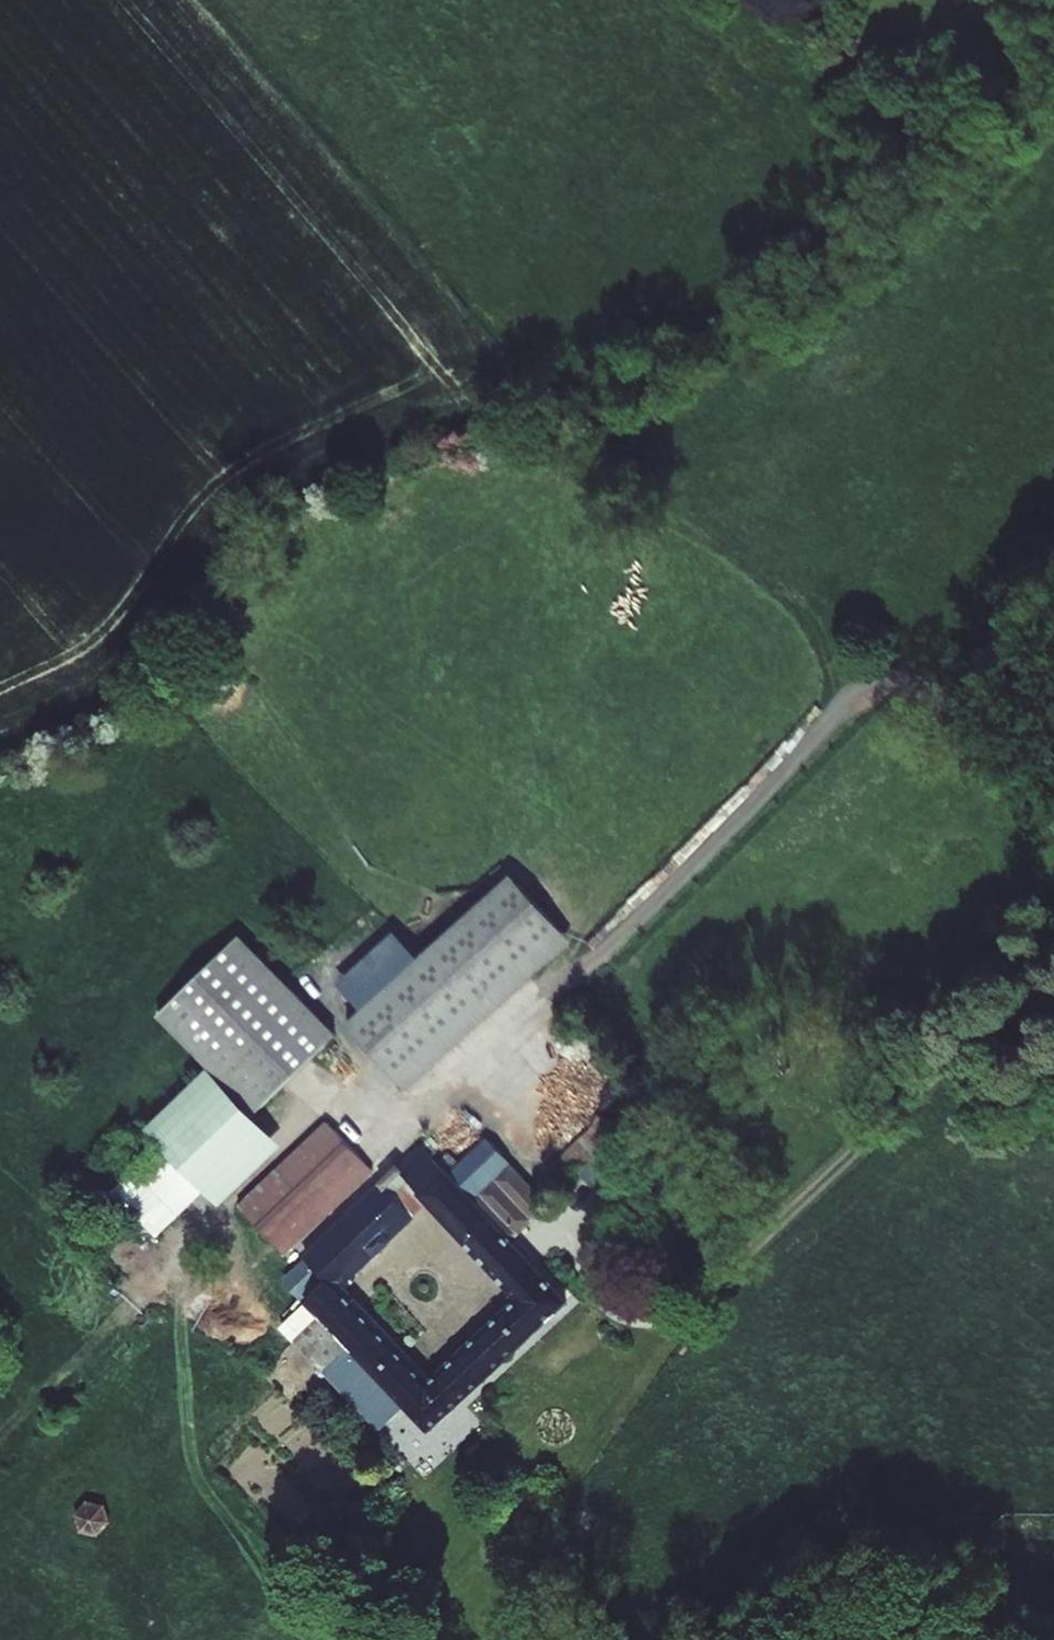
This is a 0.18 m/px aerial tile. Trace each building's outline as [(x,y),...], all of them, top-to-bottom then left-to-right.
[(515,880),(410,973),(437,1001),(468,1035),(572,942),(515,880)] [(240,939),(156,1018),(251,1119),(335,1040),(240,939)] [(111,1195),(156,1241),(202,1195),(218,1211),(280,1150),(204,1073),(142,1133),(158,1149),(111,1195)] [(326,1122),(234,1207),(282,1259),(374,1174),(326,1122)] [(578,1175),(583,1183),(608,1168),(589,1137),(549,1161),(563,1184),(578,1175)] [(403,1187),(521,1310),(428,1396),(341,1301),(414,1232),(386,1203),(267,1313),(305,1354),(325,1336),(428,1448),(571,1312),(519,1258),(482,1219),(428,1163),(403,1187)] [(519,1183),(482,1219),(519,1258),(556,1223),(519,1183)]
